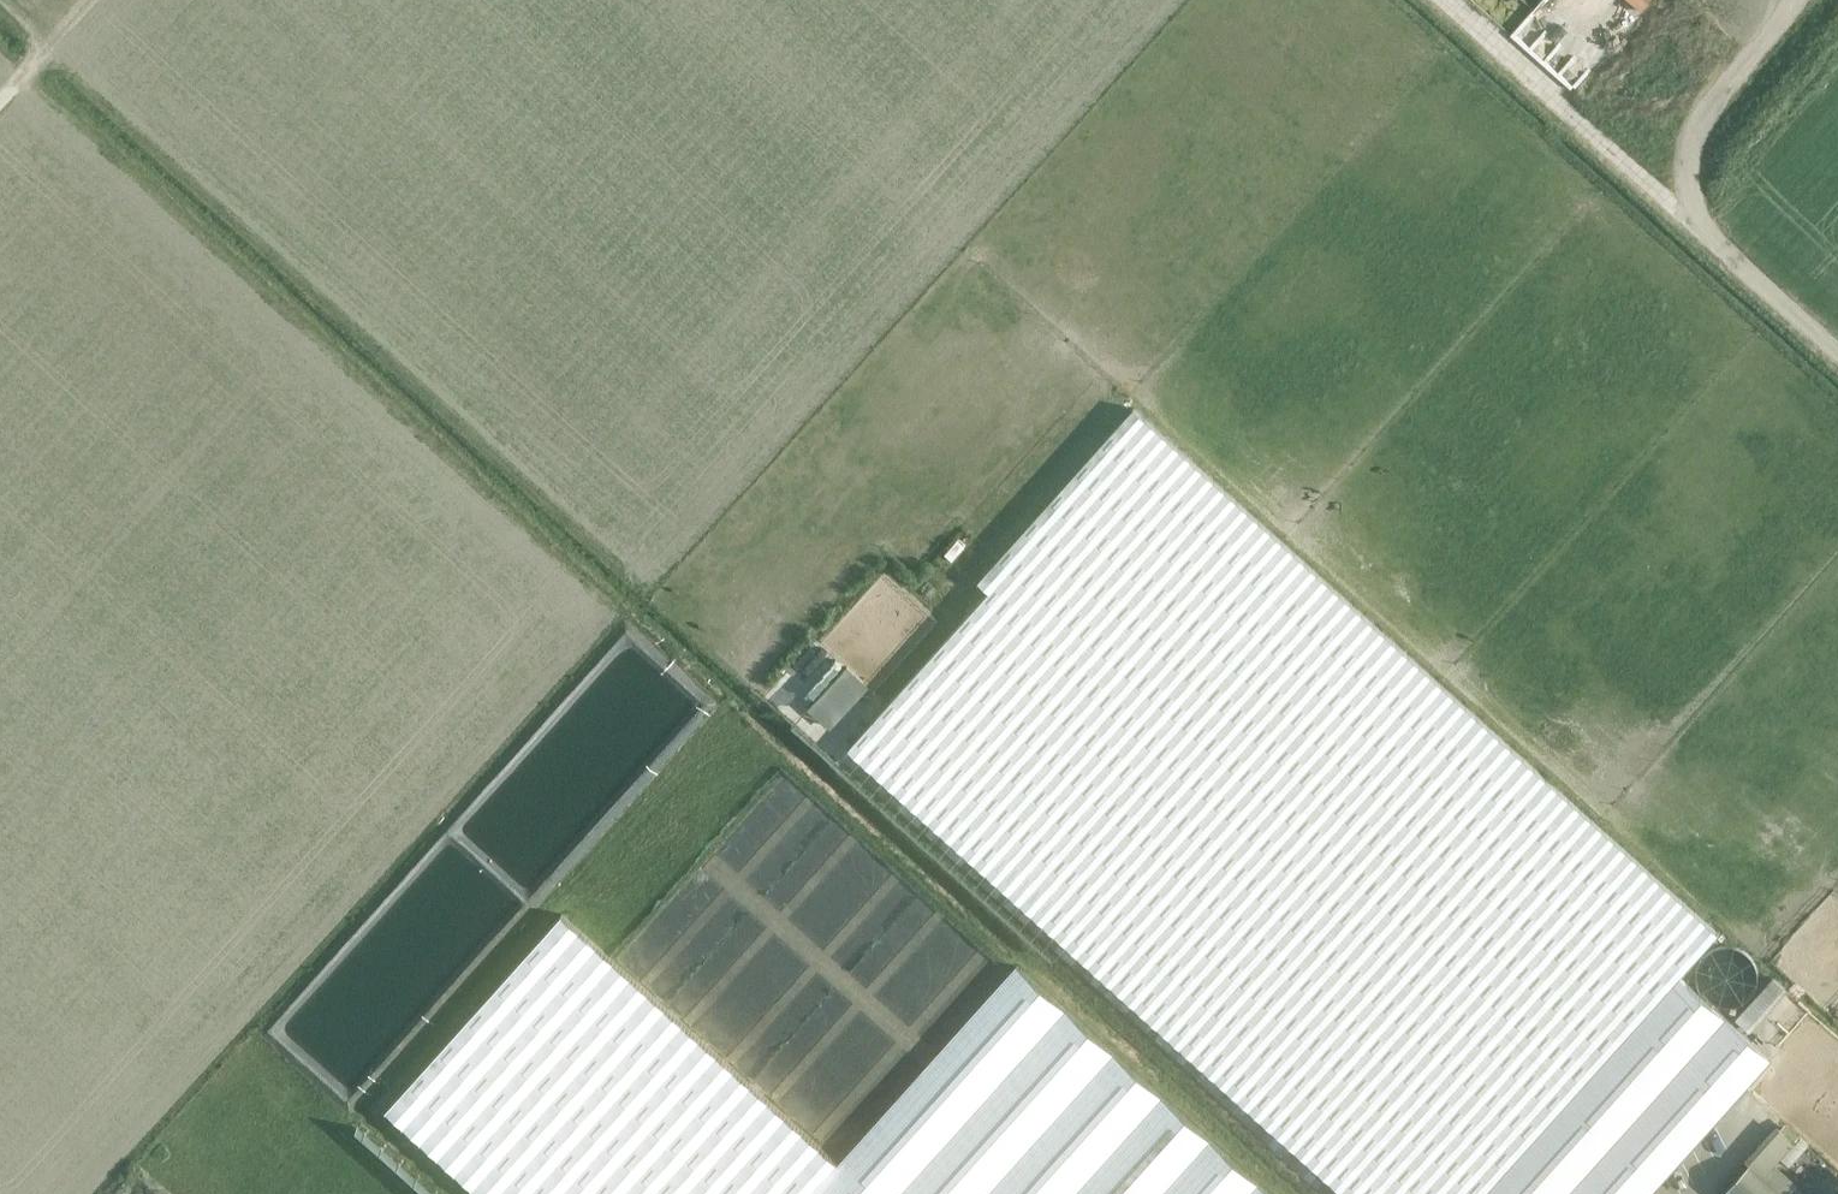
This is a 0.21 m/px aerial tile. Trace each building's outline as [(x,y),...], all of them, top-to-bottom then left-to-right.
[(1708,999),(1704,996),(1680,974),(1718,931),(1134,406),(978,579),(990,589),(848,746),(1346,1193),(1648,1193),(1771,1057),(1708,999)] [(785,673),(834,721),(870,684),(821,637),(785,673)] [(482,1193),(809,1193),(846,1153),(570,904),(387,1108),(482,1193)] [(1016,964),(846,1153),(809,1193),(1272,1193),(1016,964)] [(1787,989),(1773,976),(1735,1017),(1750,1030),(1787,989)] [(1795,1139),(1780,1126),(1723,1190),(1728,1193),(1786,1193),(1764,1174),(1795,1139)]
